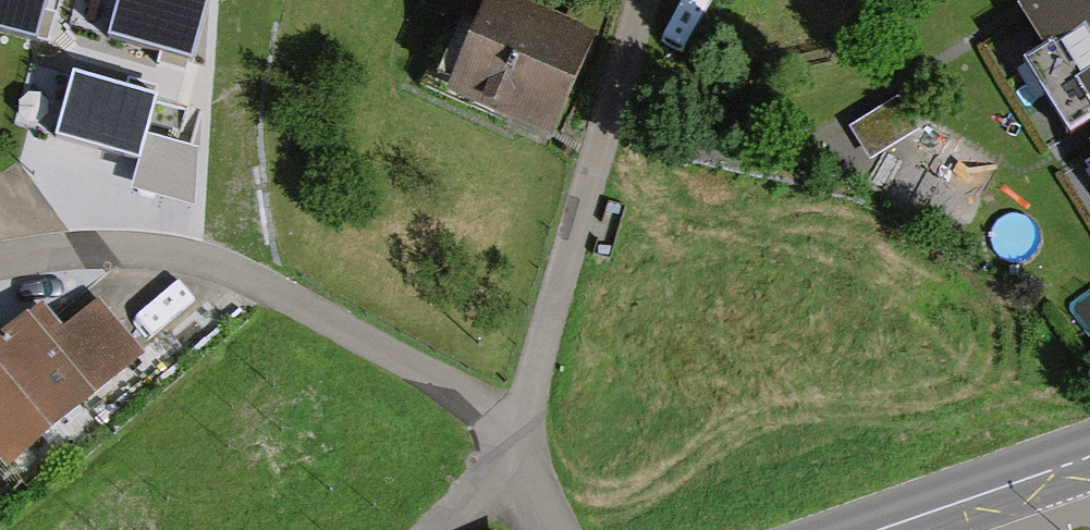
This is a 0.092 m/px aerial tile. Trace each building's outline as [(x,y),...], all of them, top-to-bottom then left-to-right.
[(32,38),(42,0),(0,0),(0,30),(32,38)] [(110,33),(190,55),(206,0),(119,0),(110,33)] [(564,137),(601,34),(502,0),(489,0),(455,99),(564,137)] [(1034,15),(1059,56),(1037,71),(1084,147),(1089,143),(1089,0),(1059,0),(1034,15)] [(153,98),(73,75),(57,131),(138,153),(153,98)] [(879,162),(925,135),(905,101),(859,128),(879,162)] [(0,348),(0,457),(17,476),(149,362),(102,309),(63,343),(38,315),(0,348)]
